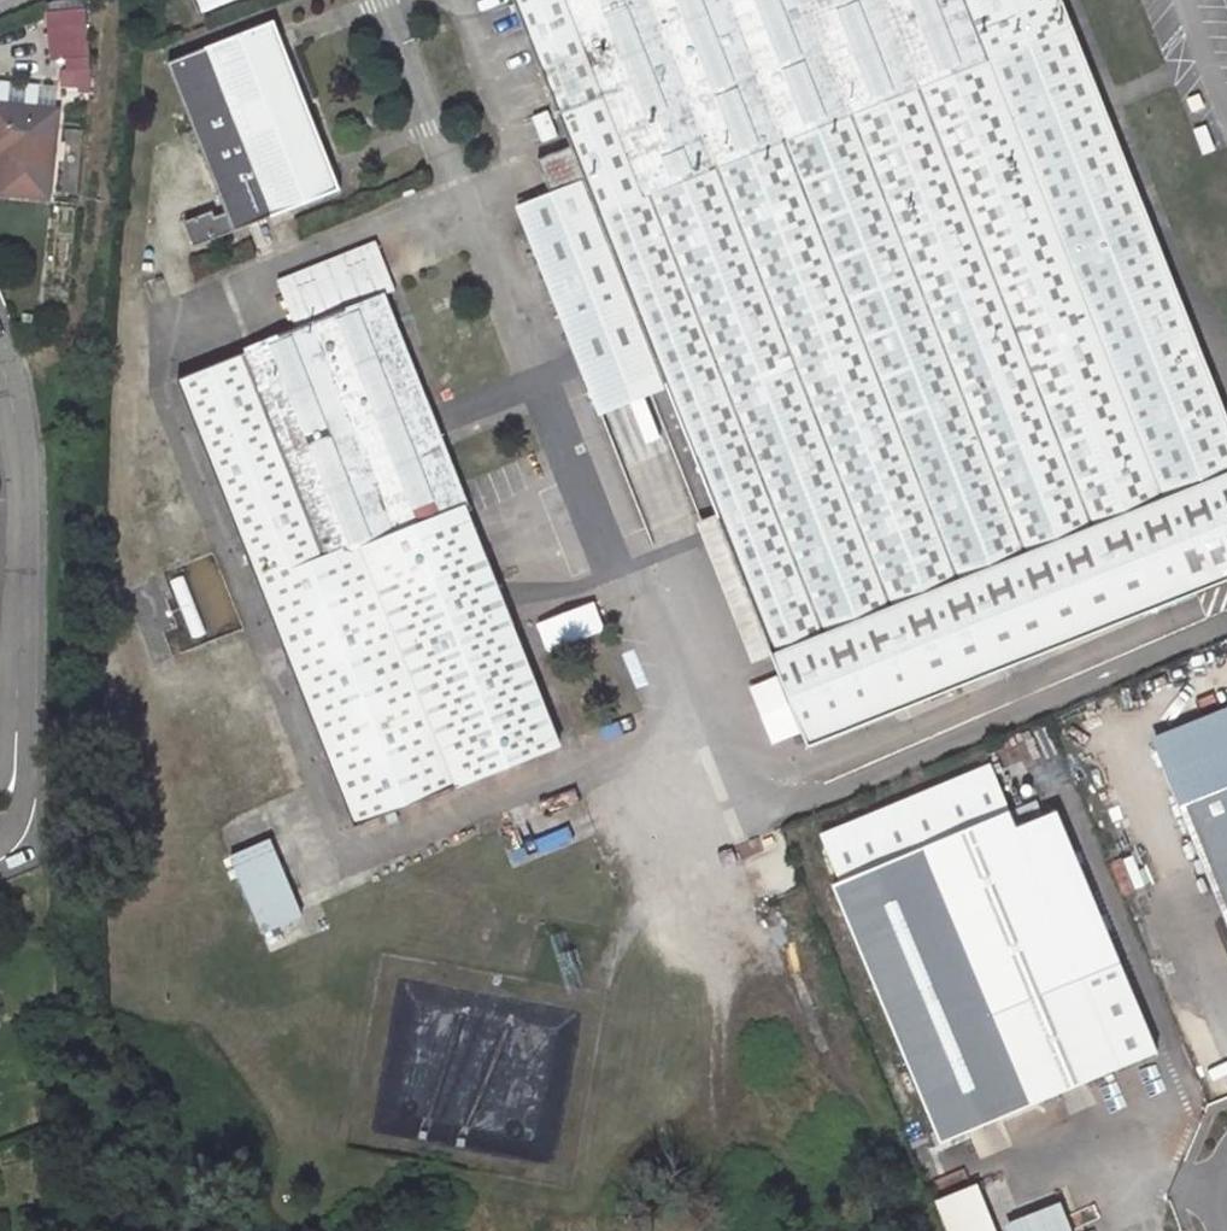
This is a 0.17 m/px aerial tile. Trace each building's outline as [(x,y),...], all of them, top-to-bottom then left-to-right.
[(203,12),(234,0),(198,0),(203,12)] [(572,147),(585,181),(553,193),(567,228),(532,242),(571,342),(638,315),(665,382),(794,707),(878,673),(947,646),(1182,553),(1197,591),(1226,580),(1226,416),(1062,0),(513,0),(572,147)] [(83,9),(46,12),(50,61),(67,60),(67,70),(88,70),(83,9)] [(273,22),(167,64),(226,213),(215,217),(212,211),(184,222),(193,248),(339,191),(273,22)] [(20,103),(54,105),(55,86),(21,84),(20,103)] [(56,111),(0,106),(0,152),(4,153),(0,192),(47,197),(56,111)] [(537,141),(555,137),(548,111),(531,115),(537,141)] [(572,147),(537,160),(553,193),(585,181),(572,147)] [(553,193),(518,207),(532,242),(567,228),(553,193)] [(247,353),(177,381),(355,828),(460,786),(459,785),(560,744),(382,297),(268,344),(247,353)] [(638,315),(571,342),(598,409),(665,382),(638,315)] [(266,338),(244,347),(247,353),(268,344),(266,338)] [(650,544),(600,414),(573,425),(623,554),(650,544)] [(1182,553),(947,646),(959,677),(962,685),(1197,591),(1182,553)] [(947,646),(878,673),(890,705),(959,677),(947,646)] [(878,673),(794,707),(810,746),(894,712),(890,705),(878,673)] [(990,766),(821,836),(841,881),(924,846),(1033,1105),(1158,1052),(1056,812),(1038,819),(1015,828),(1011,818),(1008,812),(1010,811),(990,766)] [(1178,807),(1226,927),(1226,787),(1178,807)] [(1033,808),(1011,818),(1015,828),(1038,819),(1033,808)] [(270,840),(231,857),(264,932),(303,916),(270,840)] [(962,1199),(974,1230),(1073,1230),(1061,1202),(1011,1222),(996,1185),(962,1199)]
